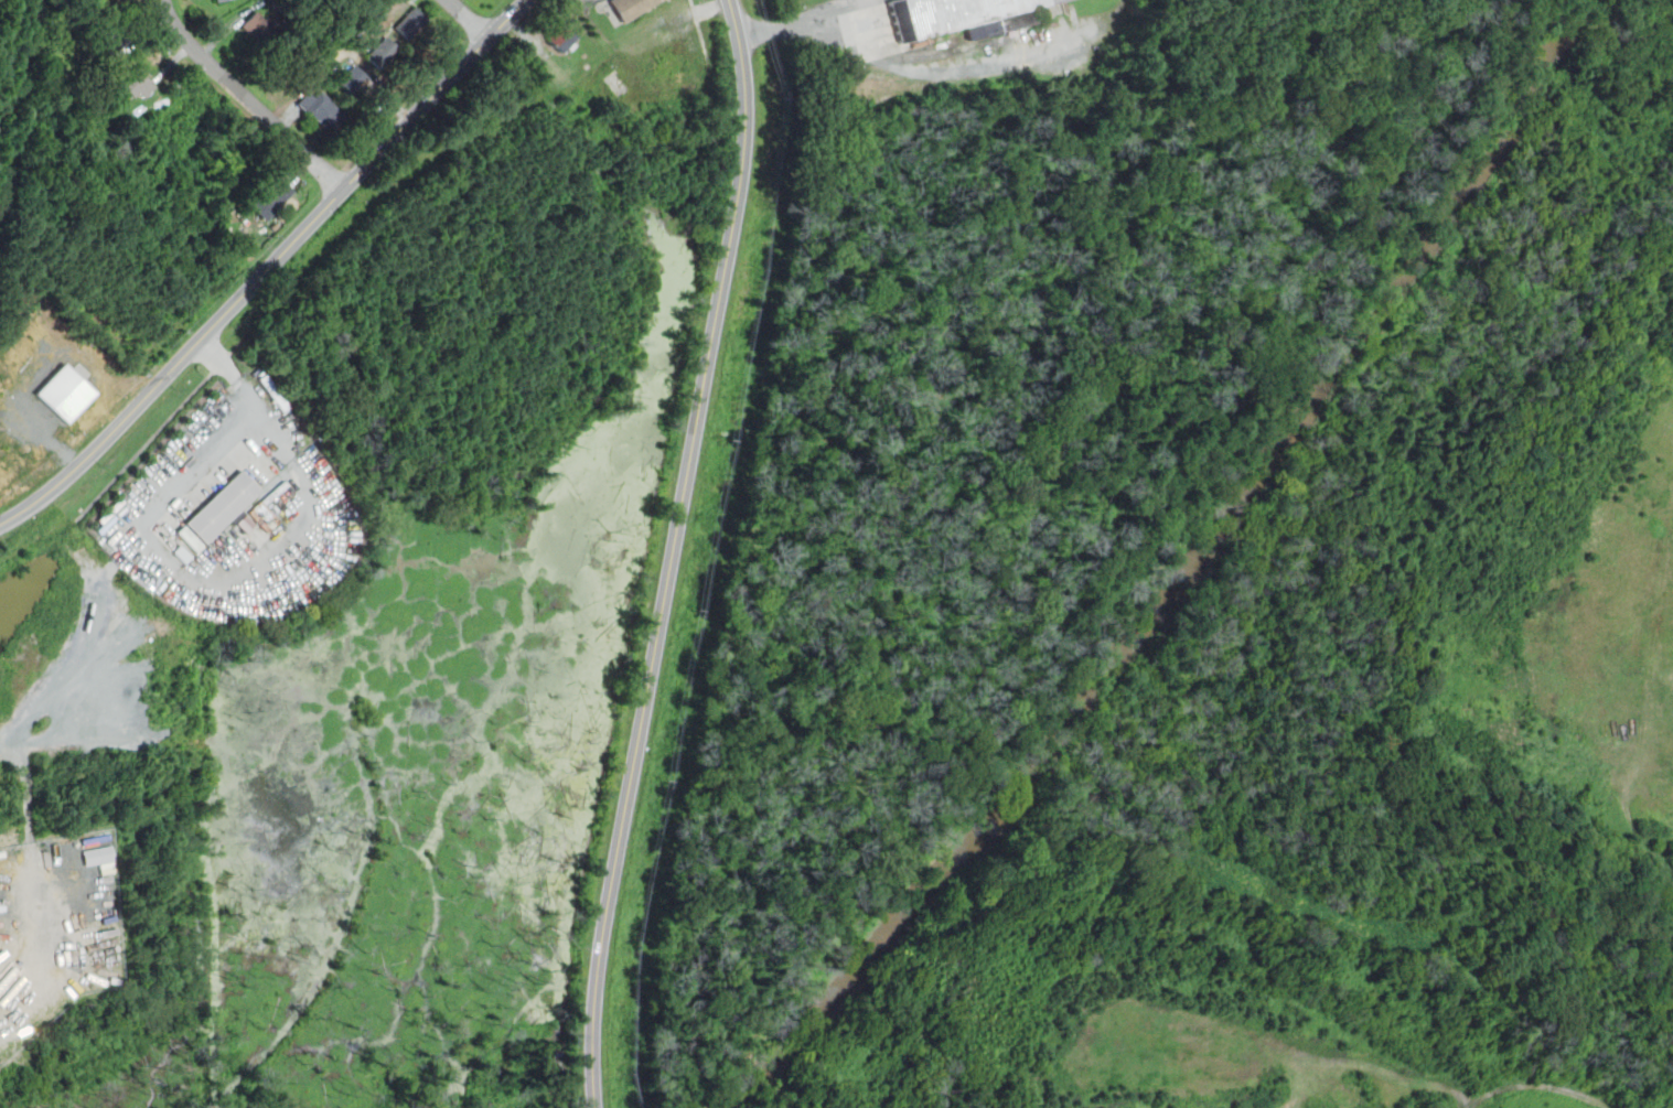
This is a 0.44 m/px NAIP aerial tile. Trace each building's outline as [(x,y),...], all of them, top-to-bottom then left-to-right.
[(621,21),(662,0),(610,0),(621,21)] [(889,2),(900,44),(966,26),(969,41),(1038,22),(1034,9),(1068,0),(896,0),(889,2)] [(428,18),(414,4),(394,26),(408,39),(428,18)] [(240,25),(261,44),(277,25),(257,8),(240,25)] [(110,51),(130,41),(119,19),(99,30),(110,51)] [(579,39),(564,21),(545,36),(560,54),(579,39)] [(364,56),(378,69),(400,47),(386,34),(364,56)] [(369,77),(354,63),(337,80),(353,96),(369,77)] [(157,84),(137,65),(119,83),(140,103),(157,84)] [(345,112),(321,88),(315,94),(310,89),(297,103),(326,131),(345,112)] [(248,204),(266,220),(294,191),(277,174),(248,204)] [(65,362),(35,394),(66,423),(96,391),(65,362)] [(203,546),(261,491),(242,469),(183,525),(203,546)] [(203,544),(184,524),(176,532),(196,552),(203,544)] [(173,552),(184,562),(192,555),(181,544),(173,552)]
